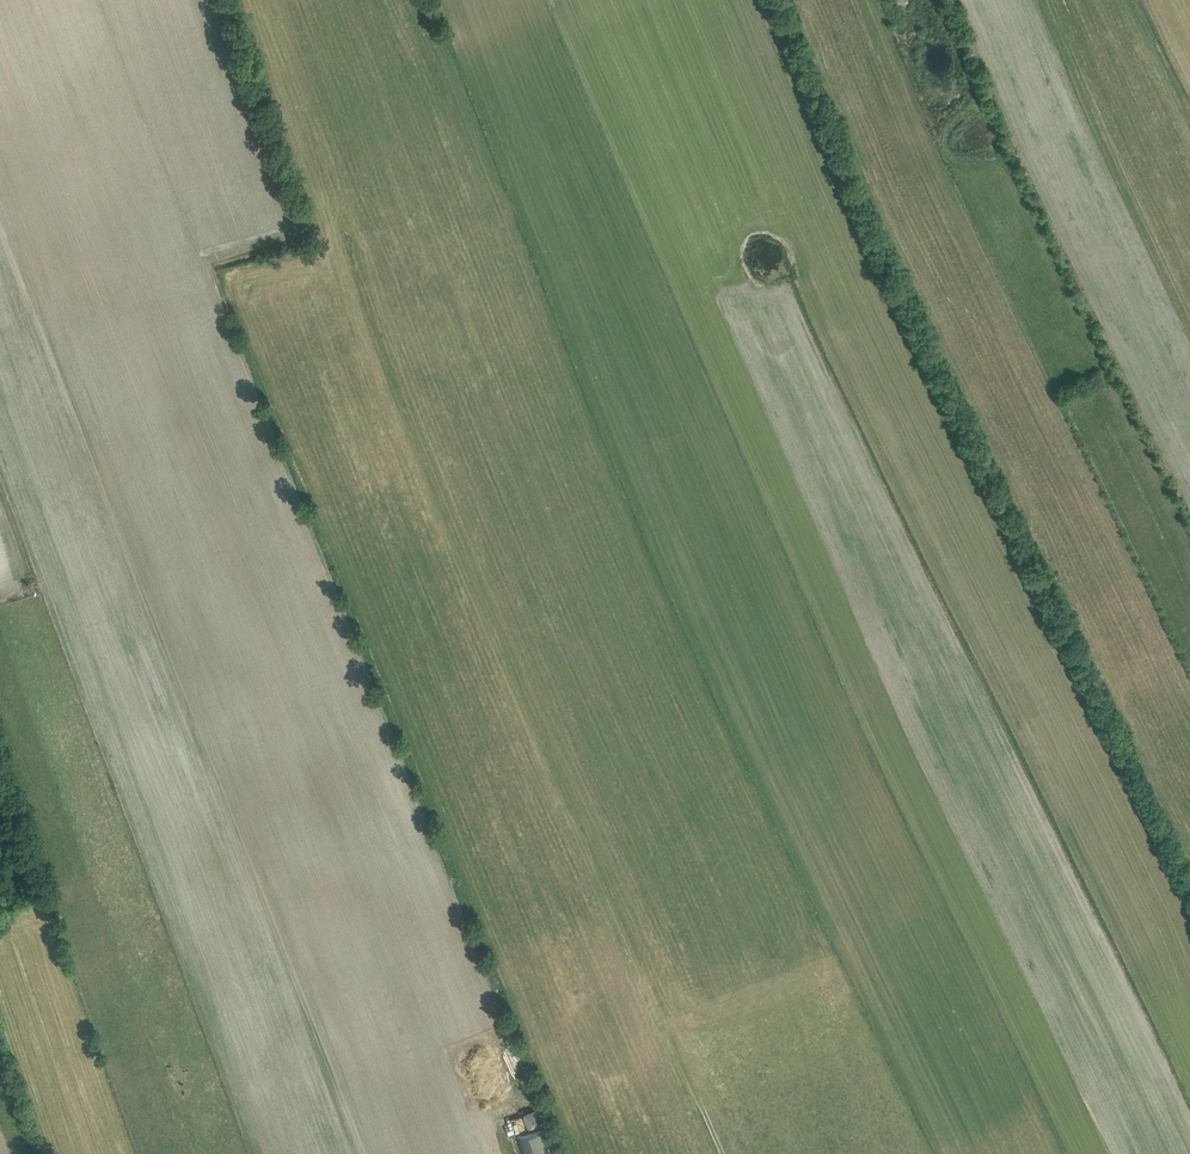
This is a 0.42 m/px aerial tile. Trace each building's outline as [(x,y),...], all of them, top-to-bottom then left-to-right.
[(543,1108),(534,1109),(535,1116),(544,1116),(543,1108)] [(516,1136),(522,1153),(560,1153),(549,1124),(516,1136)]
